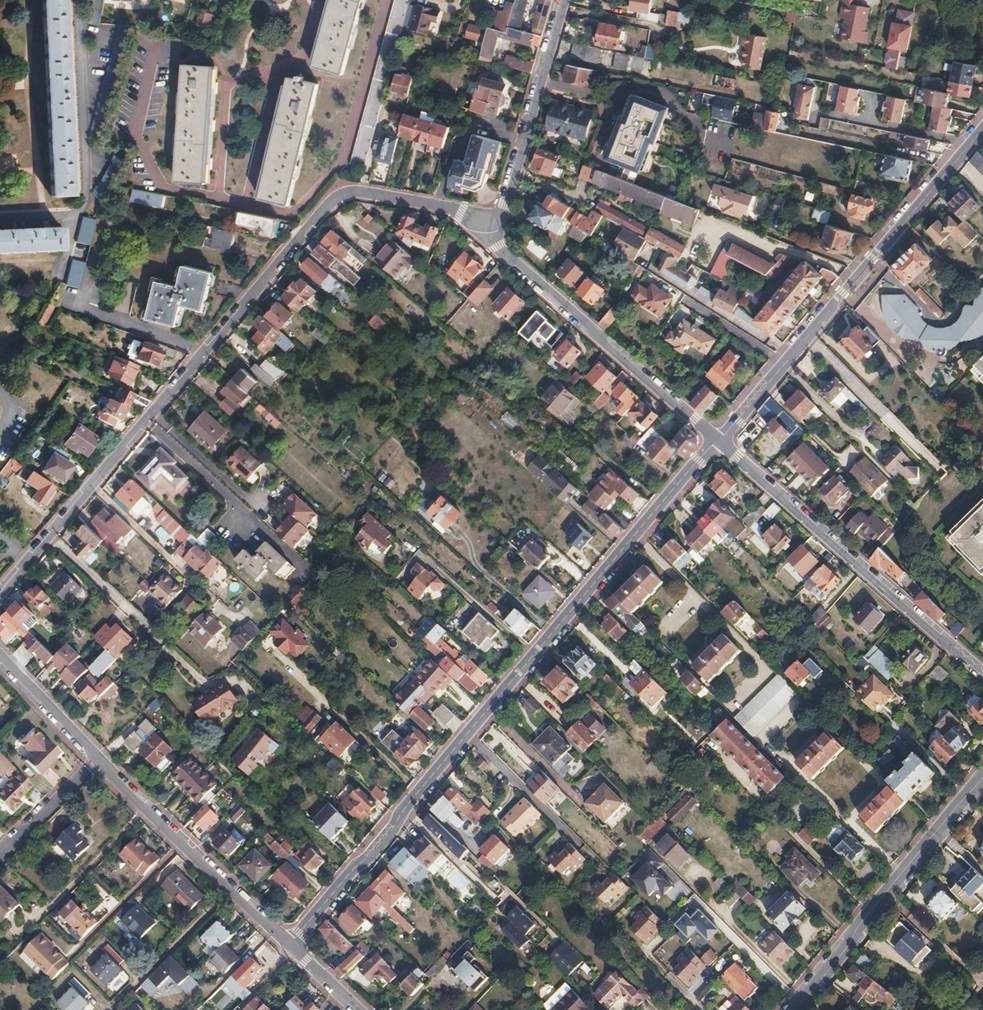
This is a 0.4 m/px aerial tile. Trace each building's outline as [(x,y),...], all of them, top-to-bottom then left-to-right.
[(51,196),(73,196),(64,0),(42,0),(51,196)] [(90,23),(99,23),(103,0),(95,0),(90,23)] [(316,67),(345,75),(365,0),(334,0),(316,67)] [(351,163),(365,167),(382,101),(396,49),(403,24),(409,3),(410,0),(395,0),(351,163)] [(507,30),(508,30),(517,0),(515,0),(514,4),(507,30)] [(508,30),(518,32),(527,0),(517,0),(508,30)] [(530,34),(533,35),(542,36),(552,0),(540,0),(530,34)] [(630,9),(638,11),(637,19),(658,23),(660,14),(650,13),(652,0),(632,0),(630,9)] [(840,17),(845,18),(841,38),(864,42),(867,40),(868,34),(865,31),(864,31),(862,30),(863,26),(865,26),(869,8),(868,7),(869,0),(854,0),(853,5),(842,3),(840,17)] [(499,11),(495,28),(507,30),(514,4),(507,1),(504,12),(499,11)] [(409,3),(403,24),(410,26),(410,28),(427,32),(430,19),(438,21),(441,9),(417,3),(417,5),(409,3)] [(894,8),(886,67),(903,70),(906,52),(910,52),(916,11),(894,8)] [(669,10),(666,24),(676,26),(679,12),(669,10)] [(201,12),(198,24),(204,25),(207,13),(201,12)] [(679,12),(676,26),(687,29),(690,14),(679,12)] [(207,13),(204,25),(209,26),(212,15),(207,13)] [(467,23),(463,38),(483,44),(488,28),(467,23)] [(602,23),(598,43),(618,47),(623,27),(602,23)] [(482,48),(479,59),(486,61),(531,74),(534,64),(492,52),(497,35),(530,44),(533,35),(530,34),(518,32),(508,30),(507,30),(495,28),(488,27),(488,28),(483,44),(482,48)] [(640,34),(650,36),(651,30),(641,28),(640,34)] [(745,47),(741,66),(759,70),(766,38),(743,34),(741,46),(745,47)] [(574,43),(571,58),(597,63),(601,49),(574,43)] [(640,44),(637,57),(644,58),(645,58),(646,51),(648,46),(640,44)] [(616,52),(613,67),(626,70),(627,66),(641,69),(644,58),(637,57),(616,52)] [(945,64),(944,70),(952,72),(950,81),(972,85),(976,66),(954,62),(953,66),(945,64)] [(567,64),(564,79),(590,85),(593,70),(567,64)] [(187,65),(178,182),(207,185),(218,67),(187,65)] [(400,67),(394,90),(399,91),(399,93),(408,96),(413,76),(405,74),(406,68),(400,67)] [(717,75),(715,82),(735,86),(736,79),(717,75)] [(293,76),(261,197),(290,205),(322,84),(293,76)] [(476,94),(472,109),(496,116),(499,104),(501,105),(503,104),(505,98),(504,96),(502,95),(505,85),(485,79),(482,90),(478,89),(476,94)] [(942,89),(942,92),(947,93),(969,98),(972,85),(950,81),(948,90),(942,89)] [(917,82),(916,87),(932,90),(933,85),(917,82)] [(798,83),(793,105),(795,106),(793,116),(806,119),(813,87),(798,83)] [(841,85),(836,109),(855,113),(859,96),(853,95),(855,88),(841,85)] [(916,87),(913,101),(933,106),(944,108),(947,93),(942,92),(932,90),(916,87)] [(703,93),(701,103),(711,106),(714,103),(716,105),(713,108),(711,118),(731,122),(735,100),(703,93)] [(622,116),(606,158),(639,170),(650,142),(654,144),(669,109),(635,96),(626,118),(622,116)] [(883,101),(880,119),(900,123),(905,99),(891,96),(889,102),(883,101)] [(461,99),(459,106),(468,108),(470,101),(461,99)] [(554,101),(546,130),(584,140),(593,112),(554,101)] [(933,106),(928,129),(946,133),(948,125),(950,125),(952,116),(950,116),(951,109),(944,108),(933,106)] [(752,118),(751,126),(775,131),(778,113),(768,111),(766,121),(752,118)] [(401,125),(399,134),(414,138),(419,118),(404,113),(403,118),(401,125)] [(393,115),(391,123),(401,125),(403,118),(393,115)] [(820,117),(817,129),(825,131),(827,119),(820,117)] [(419,118),(414,138),(429,142),(434,122),(419,118)] [(434,122),(429,142),(444,147),(449,127),(434,122)] [(454,160),(447,185),(462,190),(463,186),(473,189),(474,186),(477,187),(481,186),(482,183),(486,184),(489,175),(491,176),(501,142),(474,133),(465,163),(454,160)] [(381,134),(375,160),(392,164),(398,138),(381,134)] [(906,135),(904,145),(926,149),(928,140),(906,135)] [(539,147),(532,167),(552,174),(559,177),(562,169),(555,166),(559,155),(539,147)] [(970,159),(982,172),(982,156),(978,150),(970,159)] [(906,153),(905,159),(912,161),(920,162),(921,157),(906,153)] [(114,154),(91,194),(104,201),(113,185),(127,161),(114,154)] [(885,155),(881,174),(907,180),(912,161),(905,159),(885,155)] [(583,165),(579,177),(593,182),(593,181),(598,170),(583,165)] [(598,170),(593,181),(662,208),(667,197),(598,170)] [(821,184),(819,190),(832,193),(832,195),(848,199),(850,192),(821,184)] [(715,185),(712,194),(717,196),(715,201),(718,207),(723,209),(722,213),(741,219),(743,214),(745,207),(749,208),(753,197),(715,185)] [(165,195),(133,189),(130,202),(162,208),(165,195)] [(962,192),(949,204),(965,220),(965,221),(978,208),(962,192)] [(852,205),(850,215),(865,219),(867,212),(869,213),(873,200),(854,195),(851,205),(852,205)] [(555,197),(548,208),(556,213),(574,224),(587,233),(592,236),(604,217),(593,211),(588,218),(555,197)] [(662,208),(661,212),(694,225),(700,210),(676,201),(667,197),(662,208)] [(777,197),(773,210),(780,212),(784,199),(777,197)] [(538,201),(528,217),(546,228),(556,213),(548,208),(538,201)] [(594,206),(592,210),(593,211),(604,217),(623,226),(645,238),(650,229),(600,201),(596,207),(594,206)] [(814,208),(810,219),(827,225),(830,213),(814,208)] [(242,211),(240,220),(253,223),(255,214),(242,211)] [(260,215),(257,233),(274,236),(277,218),(260,215)] [(406,215),(399,233),(415,240),(421,226),(414,224),(416,219),(406,215)] [(938,220),(927,231),(940,244),(951,234),(965,248),(979,235),(965,221),(965,220),(959,226),(950,216),(942,224),(938,220)] [(82,217),(76,242),(90,245),(96,220),(82,217)] [(574,224),(568,233),(580,241),(587,233),(574,224)] [(415,240),(413,244),(422,248),(424,244),(430,246),(438,229),(429,225),(427,229),(421,226),(415,240)] [(828,228),(823,246),(845,252),(849,239),(852,240),(854,233),(827,225),(826,227),(828,228)] [(634,261),(646,239),(645,238),(623,226),(611,248),(634,261)] [(0,232),(0,253),(63,250),(62,228),(0,232)] [(205,237),(204,245),(229,251),(233,232),(216,228),(213,239),(205,237)] [(650,229),(645,238),(646,239),(679,258),(685,248),(651,229),(650,229)] [(333,230),(324,242),(337,254),(344,260),(351,252),(354,248),(348,242),(333,230)] [(393,241),(378,258),(397,275),(406,266),(410,269),(417,261),(393,241)] [(916,244),(891,269),(907,285),(932,260),(916,244)] [(337,258),(321,245),(314,253),(333,270),(337,270),(355,286),(361,278),(338,258),(337,258)] [(734,246),(729,255),(735,258),(761,272),(766,275),(775,264),(763,258),(762,260),(734,246)] [(351,252),(365,264),(368,260),(354,248),(351,252)] [(465,253),(448,273),(458,281),(460,278),(468,284),(483,267),(465,253)] [(778,255),(775,259),(777,261),(784,266),(791,257),(778,255)] [(310,258),(303,266),(322,283),(330,275),(310,258)] [(569,258),(558,271),(573,284),(578,279),(582,274),(584,271),(569,258)] [(72,259),(65,285),(79,288),(85,262),(72,259)] [(628,259),(621,270),(632,276),(639,266),(638,265),(628,259)] [(766,275),(765,275),(772,281),(784,266),(777,261),(775,264),(766,275)] [(805,261),(781,288),(799,303),(822,276),(814,268),(805,261)] [(157,281),(148,318),(178,326),(182,305),(204,310),(213,272),(184,265),(179,286),(157,281)] [(816,266),(814,268),(822,276),(832,284),(838,276),(833,272),(816,266)] [(582,274),(578,279),(583,283),(587,277),(582,274)] [(578,289),(577,290),(594,303),(604,289),(587,277),(583,283),(578,289)] [(291,290),(284,297),(299,310),(306,303),(307,304),(318,291),(304,279),(299,284),(296,282),(289,289),(291,290)] [(578,279),(573,284),(578,289),(583,283),(578,279)] [(339,281),(335,285),(342,291),(346,287),(339,281)] [(474,281),(463,294),(468,298),(479,286),(474,281)] [(479,286),(468,298),(480,309),(483,306),(480,303),(492,289),(483,281),(479,286)] [(637,283),(631,294),(640,300),(639,302),(660,315),(672,297),(651,283),(647,289),(637,283)] [(748,285),(745,292),(759,299),(762,293),(748,285)] [(727,292),(719,288),(711,303),(732,314),(744,293),(730,286),(727,292)] [(781,288),(768,304),(786,319),(799,303),(781,288)] [(509,289),(493,306),(498,309),(495,313),(499,317),(503,313),(509,319),(524,302),(509,289)] [(921,290),(916,294),(941,319),(945,315),(921,290)] [(745,292),(742,297),(756,305),(759,299),(745,292)] [(881,296),(882,309),(885,322),(889,326),(894,332),(905,340),(918,339),(926,348),(930,350),(932,351),(934,353),(937,357),(939,358),(941,358),(944,358),(946,356),(947,354),(947,351),(955,345),(962,336),(976,335),(982,330),(982,292),(978,292),(979,302),(970,302),(967,303),(963,306),(962,310),(960,314),(958,318),(954,322),(950,325),(947,327),(942,328),(933,327),(928,326),(922,322),(919,317),(917,314),(916,310),(912,305),(902,305),(900,295),(881,296)] [(326,294),(321,299),(327,304),(332,299),(326,294)] [(279,302),(267,315),(282,328),(294,315),(279,302)] [(48,303),(36,324),(42,327),(54,305),(48,303)] [(768,304),(755,320),(773,335),(786,319),(768,304)] [(607,313),(598,323),(606,329),(614,319),(620,313),(613,307),(607,313)] [(564,333),(536,310),(518,332),(529,342),(536,332),(547,341),(546,343),(552,347),(564,333)] [(262,329),(251,341),(265,354),(276,341),(286,349),(292,342),(283,333),(262,315),(255,323),(262,329)] [(379,316),(376,320),(385,328),(388,324),(379,316)] [(670,329),(664,338),(675,345),(674,347),(682,353),(688,343),(706,354),(716,339),(698,327),(697,330),(692,327),(694,325),(683,318),(677,328),(679,329),(677,333),(670,329)] [(376,320),(372,324),(381,332),(385,328),(376,320)] [(859,326),(842,343),(860,361),(881,340),(868,326),(863,331),(859,326)] [(318,327),(313,333),(326,344),(331,338),(318,327)] [(568,341),(556,355),(569,366),(581,352),(568,341)] [(141,342),(135,358),(155,365),(157,359),(158,359),(161,352),(174,357),(176,349),(164,345),(162,350),(141,342)] [(720,361),(708,375),(724,388),(736,374),(734,372),(742,362),(738,359),(740,356),(737,354),(736,355),(731,350),(721,361),(720,361)] [(114,356),(106,374),(128,385),(137,365),(114,356)] [(257,364),(252,369),(270,386),(279,377),(282,380),(287,374),(270,359),(262,368),(257,364)] [(975,367),(982,376),(982,359),(975,367)] [(600,363),(587,377),(604,392),(617,377),(600,363)] [(244,369),(234,380),(248,392),(258,381),(244,369)] [(577,372),(567,383),(573,387),(582,377),(577,372)] [(837,378),(822,393),(832,403),(834,401),(840,407),(848,398),(861,411),(865,406),(837,378)] [(230,397),(222,406),(232,414),(250,394),(248,392),(234,380),(224,391),(230,397)] [(556,382),(540,400),(559,416),(575,397),(556,382)] [(615,396),(608,405),(618,413),(635,394),(622,383),(612,394),(615,396)] [(707,384),(690,403),(702,413),(719,395),(707,384)] [(118,387),(112,400),(126,407),(130,399),(145,406),(149,400),(118,387)] [(465,391),(452,404),(457,408),(469,394),(465,391)] [(801,391),(787,405),(802,420),(812,409),(821,418),(824,415),(801,391)] [(599,397),(593,404),(597,408),(599,409),(609,397),(603,392),(599,397)] [(596,394),(589,402),(593,405),(593,404),(599,397),(596,394)] [(770,397),(757,412),(770,425),(768,428),(781,442),(783,443),(787,438),(793,444),(805,432),(793,420),(786,426),(792,433),(790,435),(775,420),(778,418),(784,411),(770,397)] [(107,398),(97,419),(112,426),(116,418),(120,420),(126,407),(112,400),(107,398)] [(640,401),(631,411),(634,414),(632,416),(638,421),(640,419),(648,426),(657,416),(640,401)] [(261,403),(257,407),(270,420),(272,418),(274,420),(276,417),(261,403)] [(512,428),(519,420),(507,411),(500,419),(512,428)] [(784,411),(778,418),(786,426),(793,420),(784,411)] [(206,412),(191,429),(211,448),(227,431),(206,412)] [(274,420),(272,422),(278,427),(282,422),(276,417),(274,420)] [(654,424),(651,427),(661,435),(663,432),(654,424)] [(76,425),(64,444),(73,450),(74,448),(85,455),(97,438),(76,425)] [(670,439),(668,441),(676,449),(686,457),(698,443),(697,436),(686,426),(673,442),(670,439)] [(641,439),(638,442),(642,446),(652,435),(657,439),(647,451),(663,464),(676,449),(668,441),(661,435),(651,427),(641,439)] [(635,434),(632,437),(638,442),(641,439),(635,434)] [(750,447),(756,456),(770,447),(764,438),(750,447)] [(783,443),(781,442),(770,453),(777,459),(793,444),(787,438),(783,443)] [(811,486),(829,468),(803,443),(785,460),(811,486)] [(52,453),(42,469),(63,482),(73,465),(66,461),(69,454),(52,444),(48,450),(52,453)] [(896,444),(879,460),(894,476),(899,470),(901,469),(908,476),(907,479),(919,479),(919,468),(907,468),(904,465),(911,459),(896,444)] [(854,463),(861,451),(848,445),(842,457),(854,463)] [(241,447),(229,461),(249,479),(257,470),(261,465),(241,447)] [(162,448),(138,474),(152,488),(164,475),(178,488),(188,477),(174,464),(177,462),(162,448)] [(561,451),(558,454),(565,460),(568,457),(561,451)] [(529,471),(543,483),(566,503),(578,488),(556,469),(550,476),(542,470),(548,463),(540,456),(528,470),(529,471)] [(829,456),(824,461),(831,468),(835,463),(829,456)] [(0,470),(0,486),(4,489),(9,481),(3,477),(10,466),(18,472),(16,474),(37,489),(31,498),(41,505),(53,486),(10,457),(0,470)] [(565,460),(562,464),(573,473),(577,467),(578,466),(568,457),(565,460)] [(888,480),(865,457),(848,474),(871,497),(888,480)] [(578,466),(577,467),(584,473),(581,477),(592,486),(596,481),(578,466)] [(612,469),(599,484),(615,498),(620,492),(631,502),(639,493),(612,469)] [(901,469),(899,470),(907,479),(908,476),(901,469)] [(719,479),(711,486),(723,498),(737,483),(724,470),(717,477),(719,479)] [(384,473),(379,480),(391,488),(396,481),(384,473)] [(835,477),(822,491),(835,504),(849,490),(835,477)] [(131,479),(118,494),(132,507),(139,513),(152,499),(131,479)] [(599,484),(590,495),(606,509),(615,498),(599,484)] [(859,487),(852,494),(858,499),(865,492),(859,487)] [(692,489),(688,493),(698,503),(702,499),(692,489)] [(524,490),(516,499),(523,506),(527,502),(531,497),(524,490)] [(548,492),(543,498),(560,513),(565,506),(548,492)] [(747,492),(738,502),(758,519),(763,514),(766,510),(747,492)] [(118,494),(113,499),(127,513),(132,507),(118,494)] [(295,494),(284,507),(293,514),(309,528),(320,516),(295,494)] [(443,497),(430,511),(447,528),(461,513),(443,497)] [(591,504),(585,512),(609,533),(612,529),(620,536),(625,529),(610,516),(590,498),(587,501),(591,504)] [(587,501),(581,508),(585,512),(591,504),(587,501)] [(158,502),(152,508),(156,511),(154,513),(158,517),(156,518),(183,543),(186,540),(191,534),(158,502)] [(527,502),(523,506),(534,516),(538,512),(527,502)] [(713,510),(709,514),(728,534),(730,535),(733,533),(726,526),(735,518),(720,502),(712,509),(713,510)] [(766,510),(763,514),(769,520),(781,509),(774,502),(766,510)] [(952,539),(982,571),(982,570),(982,508),(952,539)] [(104,509),(93,520),(105,531),(106,529),(117,541),(124,533),(126,536),(133,529),(117,514),(113,518),(104,509)] [(855,534),(858,531),(879,550),(882,548),(894,533),(874,514),(870,518),(862,511),(847,526),(855,534)] [(614,512),(610,516),(625,529),(629,525),(614,512)] [(366,529),(358,538),(373,551),(371,554),(373,555),(376,555),(379,555),(382,554),(384,552),(386,554),(393,546),(392,545),(388,541),(393,535),(369,513),(360,523),(366,529)] [(293,514),(277,533),(295,549),(311,531),(309,528),(293,514)] [(709,514),(699,524),(701,526),(713,538),(719,544),(728,534),(709,514)] [(486,515),(483,519),(508,541),(511,544),(513,542),(510,539),(512,537),(486,515)] [(746,516),(743,519),(751,526),(754,523),(746,516)] [(741,517),(737,521),(750,534),(754,530),(751,526),(743,519),(741,517)] [(93,520),(88,525),(95,532),(99,528),(103,532),(105,531),(93,520)] [(16,521),(11,527),(21,534),(26,528),(16,521)] [(754,523),(751,526),(754,530),(760,535),(761,534),(763,533),(759,529),(761,528),(755,522),(754,523)] [(85,540),(74,550),(85,561),(100,546),(105,551),(110,546),(95,532),(88,525),(87,524),(79,533),(85,540)] [(593,537),(578,524),(566,537),(582,550),(593,537)] [(761,534),(760,535),(762,538),(778,553),(791,540),(775,525),(763,537),(761,534)] [(701,526),(688,539),(699,551),(713,538),(701,526)] [(99,528),(95,532),(110,546),(112,548),(115,544),(103,532),(99,528)] [(208,528),(202,535),(209,542),(205,546),(208,550),(219,538),(208,528)] [(202,535),(198,540),(201,542),(205,546),(209,542),(202,535)] [(393,535),(388,541),(392,545),(397,539),(393,535)] [(676,539),(664,551),(676,563),(681,568),(693,557),(688,551),(676,539)] [(183,543),(177,550),(194,566),(195,564),(209,577),(223,563),(208,550),(205,546),(201,542),(195,548),(186,540),(183,543)] [(524,546),(519,552),(539,569),(550,556),(533,541),(527,548),(524,546)] [(246,550),(236,560),(258,580),(268,570),(265,568),(268,565),(278,575),(289,562),(267,542),(258,552),(260,554),(258,557),(257,556),(255,558),(246,550)] [(802,545),(788,559),(804,575),(818,561),(802,545)] [(879,550),(869,561),(879,570),(882,566),(898,580),(905,572),(882,548),(879,550)] [(580,555),(575,561),(585,570),(590,564),(580,555)] [(696,560),(692,565),(698,570),(702,566),(696,560)] [(419,580),(410,590),(422,601),(432,589),(436,593),(441,591),(446,586),(432,573),(430,575),(426,571),(419,565),(413,571),(413,575),(419,580)] [(649,566),(617,597),(632,613),(664,582),(649,566)] [(825,566),(806,586),(812,591),(818,585),(827,595),(841,581),(825,566)] [(65,571),(51,586),(69,603),(83,589),(65,571)] [(166,573),(163,576),(170,582),(172,580),(166,573)] [(163,576),(150,589),(160,599),(158,601),(165,608),(182,589),(172,580),(170,582),(163,576)] [(539,577),(525,594),(540,608),(554,591),(539,577)] [(239,592),(240,583),(231,582),(230,592),(239,592)] [(917,585),(908,595),(915,601),(924,592),(917,585)] [(33,590),(27,597),(38,608),(37,608),(43,614),(45,616),(48,613),(41,606),(49,597),(39,588),(35,592),(33,590)] [(301,592),(289,603),(294,608),(306,596),(301,592)] [(924,592),(915,601),(938,622),(945,615),(924,592)] [(615,595),(606,603),(633,630),(641,622),(632,613),(617,597),(615,595)] [(189,597),(178,608),(189,620),(201,608),(189,597)] [(20,601),(9,612),(24,627),(34,615),(20,601)] [(736,601),(724,613),(736,625),(748,613),(736,601)] [(490,603),(486,606),(495,614),(498,611),(490,603)] [(869,604),(856,619),(870,632),(884,617),(869,604)] [(820,607),(810,617),(812,619),(817,623),(825,614),(826,612),(820,607)] [(517,610),(506,624),(521,637),(532,624),(517,610)] [(0,622),(0,632),(9,641),(19,631),(27,639),(14,654),(19,659),(27,651),(29,649),(37,640),(24,627),(9,612),(0,622)] [(43,614),(37,619),(47,630),(53,624),(45,616),(43,614)] [(203,614),(189,628),(205,644),(209,640),(211,641),(216,638),(219,633),(218,631),(222,627),(212,618),(209,621),(203,614)] [(480,614),(463,633),(480,648),(489,638),(492,640),(500,632),(480,614)] [(607,621),(601,627),(616,642),(627,632),(609,614),(605,619),(607,621)] [(825,614),(817,623),(824,631),(833,621),(825,614)] [(432,618),(429,621),(444,635),(448,632),(442,627),(432,618)] [(812,619),(802,628),(807,632),(817,623),(812,619)] [(284,621),(273,632),(280,639),(276,643),(287,654),(291,650),(298,657),(309,646),(284,621)] [(429,621),(420,631),(433,643),(470,678),(481,687),(490,677),(464,654),(460,659),(440,640),(444,635),(429,621)] [(959,622),(950,632),(956,638),(965,627),(959,622)] [(108,625),(95,638),(108,651),(117,660),(135,641),(118,624),(113,630),(108,625)] [(762,627),(759,624),(754,629),(764,638),(768,634),(762,627)] [(242,629),(236,635),(247,646),(253,640),(242,629)] [(726,635),(694,666),(710,682),(742,650),(726,635)] [(37,640),(29,649),(37,657),(38,655),(48,665),(55,658),(37,640)] [(48,665),(46,667),(51,672),(56,667),(64,674),(61,678),(72,688),(89,670),(78,659),(81,655),(69,643),(55,658),(48,665)] [(433,643),(430,646),(432,648),(430,650),(444,663),(442,665),(462,684),(465,685),(467,685),(470,681),(470,678),(433,643)] [(874,645),(864,656),(875,667),(887,680),(898,669),(874,645)] [(914,647),(902,660),(916,673),(929,659),(914,647)] [(568,663),(562,668),(572,678),(577,673),(583,679),(598,664),(581,648),(575,654),(574,653),(567,659),(568,661),(567,662),(568,663)] [(27,651),(19,659),(25,665),(33,657),(27,651)] [(108,651),(91,668),(101,677),(117,660),(108,651)] [(864,656),(857,664),(867,674),(875,667),(864,656)] [(678,659),(675,662),(680,667),(683,665),(678,659)] [(433,661),(417,680),(432,694),(434,696),(446,684),(448,685),(453,679),(433,661)] [(799,661),(788,673),(799,685),(811,673),(799,661)] [(641,666),(635,673),(641,679),(635,685),(653,702),(665,690),(641,666)] [(561,667),(546,682),(566,703),(575,694),(572,691),(579,685),(572,678),(562,668),(561,667)] [(938,667),(929,676),(938,685),(947,675),(938,667)] [(690,672),(682,680),(698,695),(706,687),(705,687),(690,672)] [(780,673),(735,717),(744,727),(789,682),(780,673)] [(609,675),(604,680),(625,701),(630,696),(609,675)] [(874,675),(856,693),(874,711),(883,702),(885,704),(894,695),(874,675)] [(109,677),(105,681),(111,687),(115,683),(109,677)] [(89,678),(76,689),(81,694),(79,696),(83,700),(86,698),(91,703),(99,695),(101,697),(111,687),(105,681),(102,685),(98,681),(95,684),(89,678)] [(407,685),(404,689),(422,705),(432,694),(417,680),(410,687),(407,685)] [(195,702),(194,703),(206,721),(221,711),(222,712),(237,702),(236,701),(237,700),(225,682),(209,693),(208,691),(194,701),(195,702)] [(789,682),(744,727),(753,736),(798,691),(789,682)] [(101,697),(83,714),(89,720),(104,705),(103,704),(111,696),(114,699),(122,691),(116,684),(115,683),(111,687),(101,697)] [(404,689),(393,700),(411,717),(412,716),(427,731),(435,722),(420,708),(422,705),(404,689)] [(588,693),(584,697),(589,702),(593,699),(588,693)] [(912,693),(907,699),(911,703),(917,709),(922,703),(912,693)] [(964,705),(971,712),(982,701),(976,694),(964,705)] [(530,697),(524,703),(535,714),(541,708),(530,697)] [(593,699),(589,702),(595,708),(598,704),(593,699)] [(818,700),(812,705),(816,709),(822,704),(818,700)] [(971,712),(973,714),(980,722),(982,724),(982,701),(971,712)] [(883,702),(874,711),(875,712),(885,704),(883,702)] [(442,704),(434,712),(444,724),(454,714),(442,704)] [(949,712),(934,727),(937,729),(944,736),(959,751),(970,740),(958,727),(961,724),(949,712)] [(313,714),(304,725),(310,730),(320,720),(313,714)] [(392,722),(401,729),(407,722),(398,715),(392,722)] [(593,716),(586,722),(592,728),(598,722),(593,716)] [(581,721),(568,735),(584,751),(598,738),(581,721)] [(730,721),(714,736),(770,793),(786,777),(785,776),(730,721)] [(338,724),(323,740),(341,757),(356,741),(338,724)] [(889,726),(887,729),(892,735),(894,733),(895,732),(889,726)] [(38,775),(54,758),(53,755),(50,744),(45,739),(44,740),(32,729),(26,735),(18,743),(29,754),(23,760),(38,775)] [(257,729),(243,747),(259,761),(268,750),(272,753),(278,745),(257,729)] [(553,729),(535,746),(554,765),(552,767),(562,777),(571,769),(567,766),(574,759),(567,752),(572,747),(553,729)] [(933,734),(930,742),(934,746),(944,736),(937,729),(933,734)] [(411,737),(406,742),(421,756),(432,744),(419,732),(413,739),(411,737)] [(829,732),(797,764),(813,779),(845,748),(829,732)] [(901,769),(888,782),(892,785),(908,801),(936,773),(895,732),(894,733),(898,737),(895,740),(914,759),(913,760),(911,759),(905,764),(909,768),(903,772),(901,769)] [(158,735),(141,752),(162,773),(172,762),(166,757),(173,750),(158,735)] [(934,746),(932,748),(947,763),(959,751),(944,736),(934,746)] [(403,749),(397,756),(410,769),(421,756),(406,742),(401,748),(403,749)] [(890,749),(880,759),(886,766),(897,755),(890,749)] [(0,790),(0,803),(8,811),(9,810),(12,813),(21,804),(18,801),(31,786),(17,772),(10,766),(0,756),(0,776),(2,776),(4,774),(9,780),(0,790)] [(183,756),(171,768),(175,772),(187,760),(183,756)] [(482,757),(475,763),(481,769),(487,762),(482,757)] [(175,772),(173,775),(186,788),(203,771),(190,758),(187,760),(175,772)] [(333,758),(327,765),(338,775),(344,769),(333,758)] [(203,771),(186,788),(205,807),(206,806),(217,795),(212,790),(217,785),(203,771)] [(543,771),(528,786),(547,805),(562,790),(543,771)] [(684,789),(658,815),(665,821),(669,817),(675,823),(696,802),(690,795),(694,791),(678,775),(674,780),(684,789)] [(503,791),(510,783),(504,777),(497,785),(503,791)] [(605,783),(585,802),(605,821),(624,802),(605,783)] [(892,785),(860,817),(876,833),(908,801),(892,785)] [(454,788),(446,796),(460,809),(469,817),(477,826),(482,821),(477,817),(481,813),(485,816),(490,811),(487,809),(479,801),(473,807),(454,788)] [(348,798),(342,805),(361,822),(376,806),(359,789),(350,799),(348,798)] [(380,792),(376,797),(383,805),(388,800),(380,792)] [(446,796),(433,809),(449,825),(458,815),(456,813),(460,809),(446,796)] [(516,814),(505,826),(515,836),(529,822),(530,824),(541,813),(525,797),(512,810),(516,814)] [(239,805),(226,819),(232,825),(246,812),(239,805)] [(330,805),(312,823),(331,841),(336,836),(337,837),(343,830),(342,829),(349,822),(330,805)] [(205,807),(193,819),(206,832),(220,819),(206,806),(205,807)] [(512,810),(501,822),(505,826),(516,814),(512,810)] [(653,821),(638,837),(647,845),(667,824),(665,821),(658,815),(653,821)] [(469,817),(466,820),(474,829),(477,826),(469,817)] [(485,820),(476,830),(482,836),(492,827),(485,820)] [(438,821),(428,832),(444,847),(448,842),(458,852),(463,846),(438,821)] [(75,823),(56,841),(75,860),(90,845),(79,834),(82,830),(75,823)] [(831,839),(830,842),(833,845),(832,846),(839,854),(842,851),(852,861),(865,848),(842,825),(842,826),(838,825),(836,828),(835,834),(831,839)] [(807,826),(799,835),(809,845),(817,836),(807,826)] [(227,831),(214,844),(229,858),(241,845),(227,831)] [(266,831),(262,835),(273,846),(271,847),(285,861),(290,855),(266,831)] [(669,835),(657,847),(678,868),(690,856),(678,844),(682,839),(675,832),(670,836),(669,835)] [(508,848),(492,834),(478,851),(494,865),(508,848)] [(425,836),(411,851),(422,862),(428,867),(434,862),(443,853),(425,836)] [(151,854),(145,848),(143,850),(139,845),(141,844),(135,838),(118,854),(134,871),(136,869),(142,876),(159,859),(153,853),(151,854)] [(558,850),(549,859),(551,861),(563,873),(571,865),(575,870),(587,858),(580,851),(571,842),(566,847),(568,848),(562,855),(558,850)] [(307,844),(296,856),(312,871),(316,867),(318,868),(325,861),(307,844)] [(407,847),(392,863),(407,878),(422,862),(411,851),(407,847)] [(447,848),(443,853),(451,861),(456,856),(447,848)] [(664,864),(649,849),(631,866),(637,872),(631,878),(649,896),(657,888),(664,895),(673,886),(658,870),(664,864)] [(791,859),(782,868),(797,884),(807,875),(811,880),(818,873),(794,849),(788,855),(791,859)] [(256,850),(240,866),(256,882),(272,866),(256,850)] [(472,852),(466,858),(474,865),(480,859),(472,852)] [(443,853),(434,862),(443,870),(451,861),(443,853)] [(551,861),(545,866),(553,874),(558,878),(563,873),(551,861)] [(422,862),(407,878),(416,886),(431,870),(430,869),(428,867),(422,862)] [(309,884),(288,864),(274,878),(295,899),(309,884)] [(953,891),(978,915),(982,909),(982,902),(975,895),(982,886),(982,877),(974,868),(953,891)] [(387,870),(373,886),(384,897),(383,898),(391,905),(392,906),(405,893),(391,879),(394,877),(387,870)] [(600,880),(593,887),(606,901),(613,893),(618,899),(629,887),(621,878),(613,871),(608,876),(610,878),(604,884),(600,880)] [(178,872),(164,886),(190,911),(204,897),(178,872)] [(720,876),(714,882),(725,892),(731,887),(730,886),(720,876)] [(736,879),(730,886),(731,887),(734,890),(740,896),(748,905),(755,898),(736,879)] [(18,904),(0,887),(0,921),(18,904)] [(364,896),(357,902),(371,916),(383,904),(388,909),(391,905),(383,898),(372,887),(368,891),(363,892),(364,896)] [(734,890),(724,900),(730,906),(740,896),(734,890)] [(945,890),(929,907),(944,920),(959,903),(945,890)] [(789,892),(768,914),(783,929),(804,908),(789,892)] [(65,924),(69,921),(73,926),(83,936),(97,923),(87,912),(85,914),(73,903),(62,914),(63,916),(60,918),(65,924)] [(519,949),(527,941),(525,936),(537,924),(516,903),(503,917),(508,922),(499,930),(519,949)] [(640,921),(632,928),(646,942),(654,935),(649,930),(655,924),(657,926),(663,921),(647,905),(635,916),(640,921)] [(140,939),(155,924),(137,906),(122,921),(140,939)] [(354,906),(342,918),(356,932),(368,919),(354,906)] [(393,907),(388,912),(401,924),(405,919),(393,907)] [(681,907),(670,917),(681,929),(676,934),(685,944),(691,938),(689,936),(697,928),(708,939),(718,930),(697,908),(692,914),(694,916),(692,918),(681,907)] [(931,914),(922,922),(931,932),(939,924),(931,914)] [(328,920),(321,929),(343,950),(351,958),(359,951),(355,947),(351,943),(328,920)] [(209,947),(211,945),(217,951),(224,945),(233,935),(219,921),(201,939),(209,947)] [(901,923),(886,939),(917,967),(932,951),(926,945),(930,941),(918,929),(913,934),(901,923)] [(774,930),(759,945),(779,966),(794,951),(774,930)] [(53,980),(69,964),(52,948),(48,943),(50,942),(42,934),(24,951),(53,980)] [(469,939),(451,957),(458,963),(451,970),(458,977),(477,958),(470,951),(475,946),(469,939)] [(362,941),(355,947),(359,951),(365,957),(366,956),(371,951),(362,941)] [(582,960),(563,942),(549,957),(568,975),(582,960)] [(118,966),(124,960),(108,945),(103,951),(107,955),(91,971),(107,986),(122,970),(118,966)] [(217,951),(211,958),(226,973),(240,960),(224,945),(217,951)] [(682,963),(675,969),(689,984),(696,978),(692,973),(698,967),(699,969),(705,963),(689,947),(678,958),(682,963)] [(710,949),(702,957),(710,964),(718,957),(710,949)] [(348,961),(335,971),(342,978),(357,965),(365,957),(359,951),(351,958),(348,961)] [(365,957),(357,965),(362,970),(362,971),(372,981),(375,978),(384,987),(390,982),(391,983),(397,976),(389,968),(391,967),(379,954),(371,961),(366,956),(365,957)] [(864,954),(855,965),(866,973),(875,963),(864,954)] [(427,975),(431,978),(438,970),(448,961),(445,957),(427,975)] [(174,958),(144,988),(152,995),(166,987),(177,978),(192,993),(203,984),(174,958)] [(253,959),(249,963),(248,961),(234,974),(247,988),(255,980),(253,978),(262,969),(253,959)] [(413,961),(409,966),(413,970),(418,966),(413,961)] [(723,977),(721,979),(723,982),(725,980),(744,999),(748,995),(750,997),(755,992),(754,990),(757,986),(735,963),(726,971),(723,974),(722,976),(723,977)] [(477,964),(464,978),(476,991),(490,977),(477,964)] [(855,965),(848,974),(866,989),(864,991),(867,993),(876,981),(866,973),(855,965)] [(413,970),(400,983),(413,996),(425,985),(419,978),(423,974),(424,976),(426,974),(418,966),(413,970)] [(590,969),(576,984),(582,990),(596,976),(590,969)] [(617,970),(595,993),(608,1006),(622,991),(629,998),(637,991),(617,970)] [(58,1004),(64,1009),(83,1009),(89,1004),(85,999),(90,994),(75,979),(69,984),(73,988),(58,1004)] [(876,981),(867,993),(869,994),(871,992),(890,1007),(897,998),(876,981)] [(553,1009),(594,1009),(573,990),(553,1009)] [(860,991),(854,998),(859,1002),(865,995),(860,991)] [(280,1009),(305,1009),(308,1007),(296,994),(280,1009)] [(730,1009),(751,1009),(738,996),(730,1003),(734,1006),(730,1009)] [(257,998),(244,1009),(269,1009),(257,998)] [(135,1000),(125,1009),(144,1009),(135,1000)] [(720,1008),(721,1009),(730,1009),(734,1006),(730,1003),(729,1001),(720,1008)]
